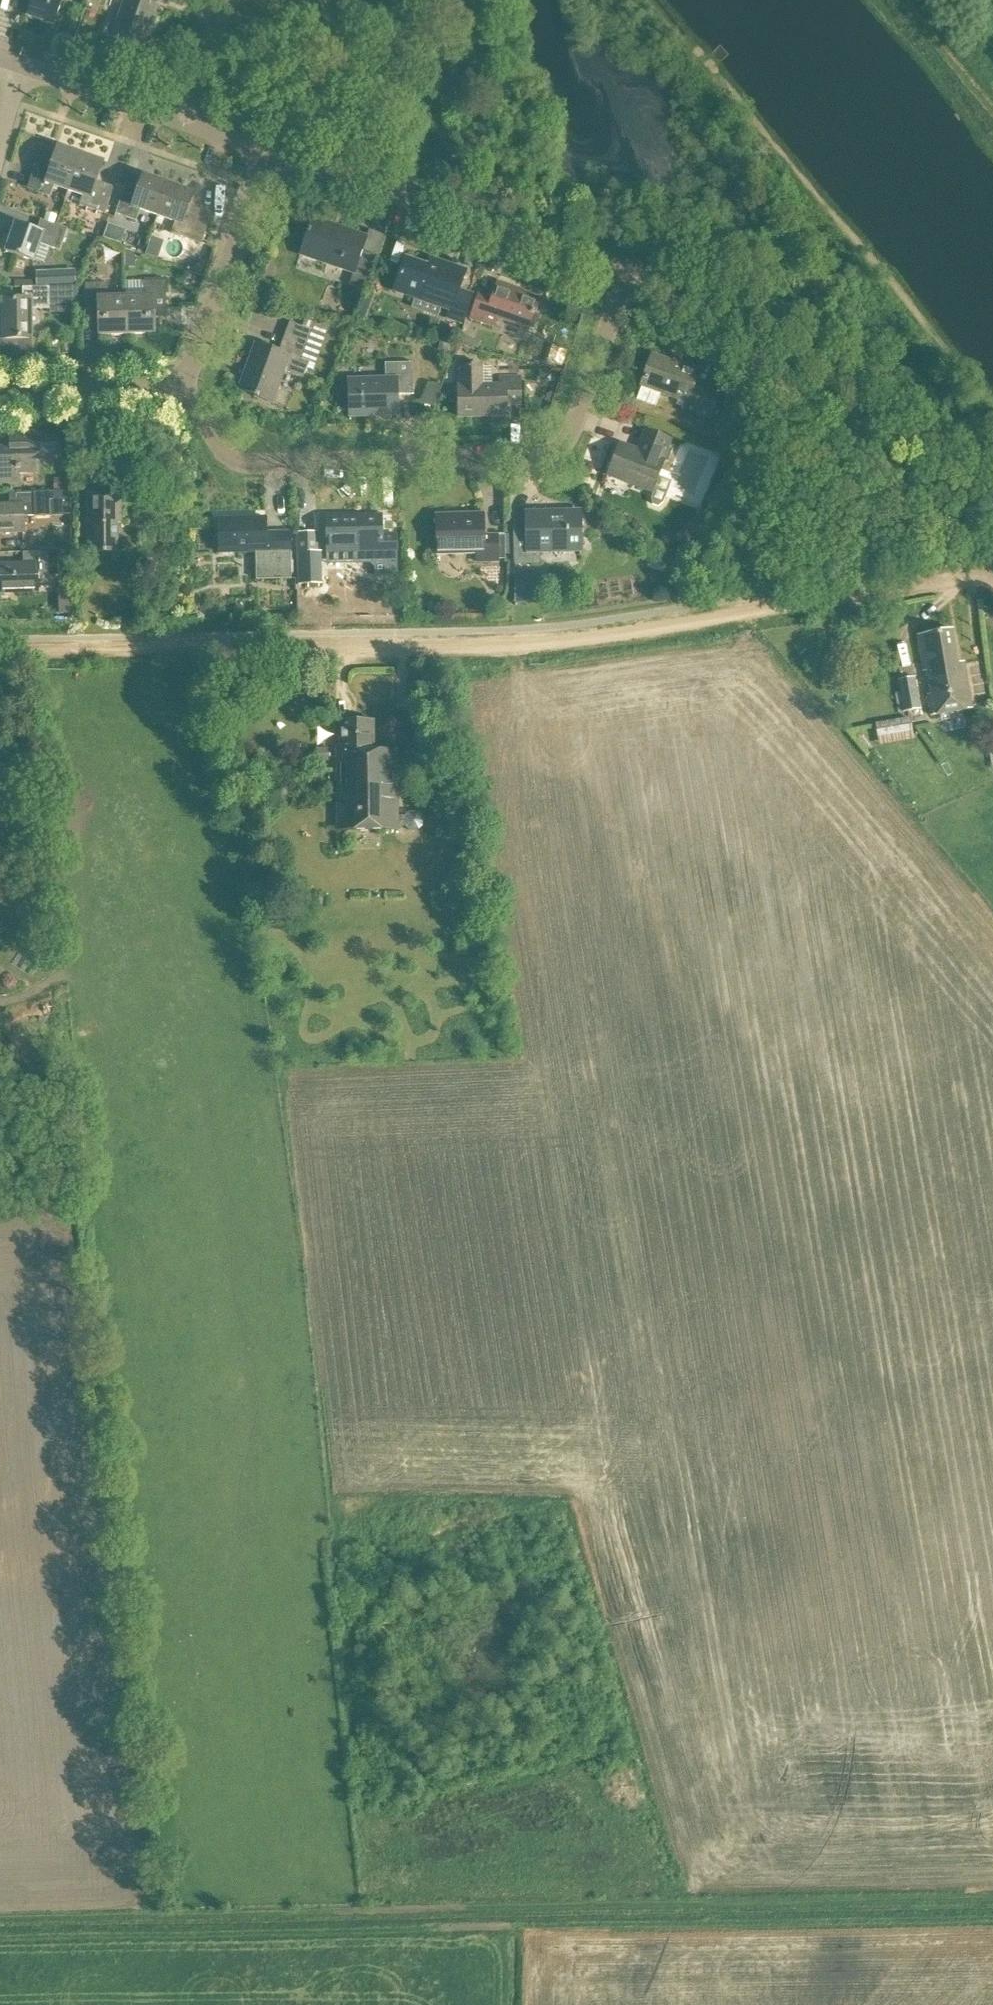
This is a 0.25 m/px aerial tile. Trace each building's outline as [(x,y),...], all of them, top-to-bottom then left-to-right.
[(27,16),(53,25),(61,0),(33,0),(27,16)] [(113,40),(144,51),(158,8),(148,5),(150,0),(127,0),(117,27),(108,24),(104,37),(113,40)] [(40,152),(34,168),(27,191),(50,199),(53,188),(68,193),(80,157),(57,149),(55,157),(40,152)] [(80,157),(68,193),(86,199),(83,209),(104,216),(112,194),(95,188),(103,165),(80,157)] [(123,193),(124,193),(115,216),(136,223),(140,212),(157,218),(168,187),(144,178),(140,188),(127,183),(123,193)] [(211,215),(190,208),(194,197),(168,187),(157,218),(175,224),(171,236),(200,246),(211,215)] [(45,214),(42,223),(52,226),(56,218),(45,214)] [(363,291),(375,258),(363,253),(368,239),(313,220),(300,257),(354,276),(350,286),(363,291)] [(60,253),(67,231),(52,226),(42,223),(41,222),(37,234),(15,226),(5,254),(34,264),(40,246),(60,253)] [(113,223),(110,237),(128,241),(131,226),(113,223)] [(159,243),(150,240),(145,255),(158,260),(162,250),(159,243)] [(134,252),(124,250),(124,269),(134,268),(134,252)] [(191,265),(188,271),(200,275),(204,264),(198,261),(191,265)] [(440,309),(449,312),(447,317),(462,322),(472,294),(461,290),(466,273),(441,264),(439,272),(406,261),(395,293),(419,301),(420,297),(442,304),(440,309)] [(48,271),(48,285),(73,284),(72,270),(48,271)] [(530,330),(540,300),(516,292),(516,290),(498,284),(493,299),(480,295),(472,320),(494,327),(497,319),(530,330)] [(125,301),(126,337),(154,336),(153,313),(166,313),(165,285),(142,286),(143,300),(125,301)] [(99,338),(126,337),(125,301),(107,302),(107,287),(85,287),(86,315),(98,314),(99,338)] [(3,325),(0,325),(0,348),(16,348),(16,356),(31,356),(31,341),(31,313),(49,312),(49,305),(72,304),(71,298),(78,297),(78,290),(49,290),(22,290),(22,303),(3,303),(3,325)] [(290,322),(285,337),(279,354),(254,345),(237,391),(254,397),(253,400),(272,406),(285,370),(301,376),(304,377),(309,363),(306,362),(311,347),(307,345),(313,330),(290,322)] [(480,343),(459,335),(456,344),(477,351),(480,343)] [(717,396),(706,392),(694,387),(699,375),(654,358),(638,401),(656,407),(660,394),(688,404),(684,412),(697,417),(708,421),(717,396)] [(413,365),(396,366),(386,366),(386,382),(349,384),(350,419),(398,418),(398,398),(414,397),(413,365)] [(500,374),(500,388),(482,389),(482,366),(460,367),(461,389),(459,389),(460,419),(507,418),(507,407),(521,407),(521,379),(521,374),(500,374)] [(534,416),(534,425),(543,425),(546,425),(546,419),(546,416),(534,416)] [(607,477),(652,495),(653,495),(651,500),(652,507),(658,509),(663,505),(672,483),(659,478),(665,462),(668,463),(674,448),(669,446),(671,441),(645,431),(637,452),(619,445),(607,477)] [(10,434),(10,445),(0,445),(0,460),(1,460),(1,468),(0,468),(0,484),(18,483),(18,475),(35,475),(35,461),(60,460),(59,432),(10,434)] [(69,480),(59,480),(59,491),(69,491),(69,480)] [(120,524),(120,504),(119,491),(87,492),(87,504),(87,542),(90,542),(90,554),(117,554),(117,524),(120,524)] [(35,518),(63,517),(62,493),(9,495),(9,507),(0,507),(0,535),(23,534),(22,519),(35,518)] [(539,558),(581,557),(580,513),(527,514),(527,529),(514,530),(515,567),(539,566),(539,558)] [(477,564),(498,564),(497,536),(484,537),(484,515),(435,516),(436,552),(477,551),(477,564)] [(375,566),(397,565),(396,538),(382,538),(381,518),(326,519),(327,554),(374,552),(375,566)] [(256,554),(256,582),(291,581),(289,533),(265,534),(265,520),(218,521),(218,555),(256,554)] [(690,523),(683,536),(695,541),(701,544),(707,531),(699,527),(690,523)] [(317,533),(296,533),(297,585),(323,584),(322,551),(318,552),(317,533)] [(49,578),(70,577),(69,554),(22,555),(22,566),(0,567),(0,595),(36,594),(36,578),(49,578)] [(648,564),(648,568),(663,574),(667,567),(655,559),(648,564)] [(69,604),(58,604),(58,613),(58,618),(70,618),(69,604)] [(951,631),(917,636),(923,672),(928,671),(932,695),(928,696),(931,716),(972,710),(964,663),(957,664),(951,631)] [(914,678),(898,681),(903,713),(920,710),(914,678)] [(339,753),(340,832),(400,831),(400,827),(405,827),(408,831),(419,831),(423,827),(423,817),(419,814),(408,814),(405,817),(400,817),(399,751),(376,751),(376,721),(341,722),(342,753),(339,753)] [(876,741),(911,735),(909,721),(874,727),(876,741)] [(328,748),(315,748),(315,762),(328,762),(328,748)]
